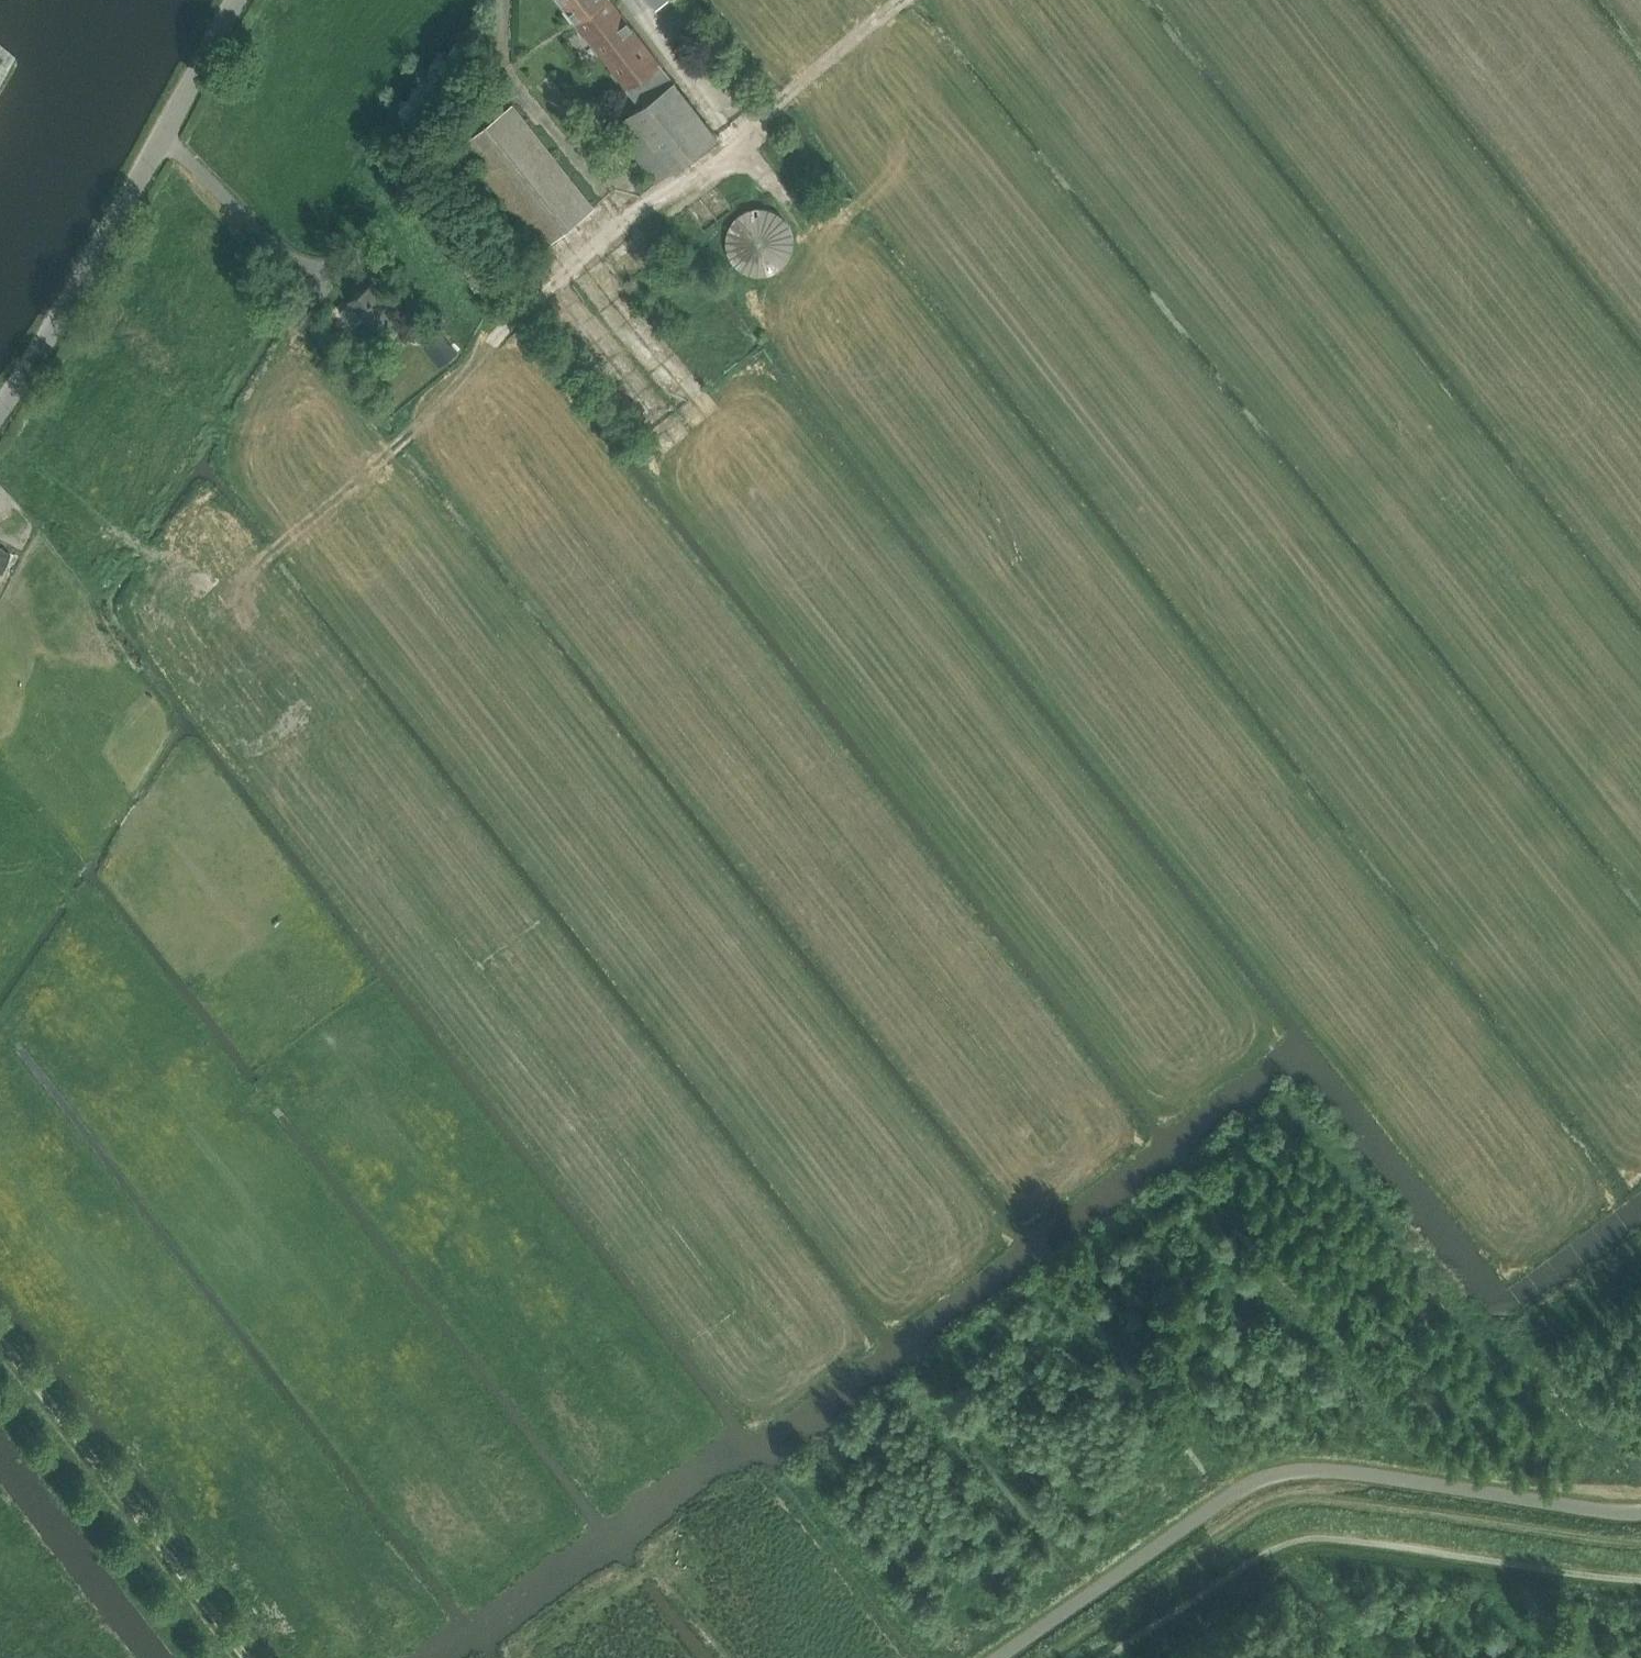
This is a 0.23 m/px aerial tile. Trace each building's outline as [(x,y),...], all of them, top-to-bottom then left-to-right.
[(717,136),(613,0),(559,0),(641,106),(614,127),(657,182),(717,136)] [(543,249),(595,208),(512,104),(447,156),(462,175),(476,165),(543,249)] [(784,266),(786,263),(789,260),(791,257),(792,253),(794,249),(795,244),(795,240),(794,235),(793,230),(792,226),(789,222),(787,218),(783,215),(780,212),(776,210),(773,208),(769,207),(765,207),(761,206),(757,206),(753,207),(749,208),(745,210),(741,213),(737,216),(734,219),(731,223),(729,228),(728,232),(727,236),(727,241),(727,245),(728,249),(729,252),(730,256),(732,259),(735,262),(738,266),(741,268),(746,271),(750,273),(755,274),(759,274),(764,274),(769,273),(773,272),(777,270),(780,268),(784,266)] [(399,308),(376,279),(374,278),(350,298),(352,300),(342,308),(355,324),(364,316),(374,328),(399,308)] [(439,366),(457,352),(441,331),(423,345),(439,366)] [(0,547),(0,571),(1,572),(10,552),(0,547)]
